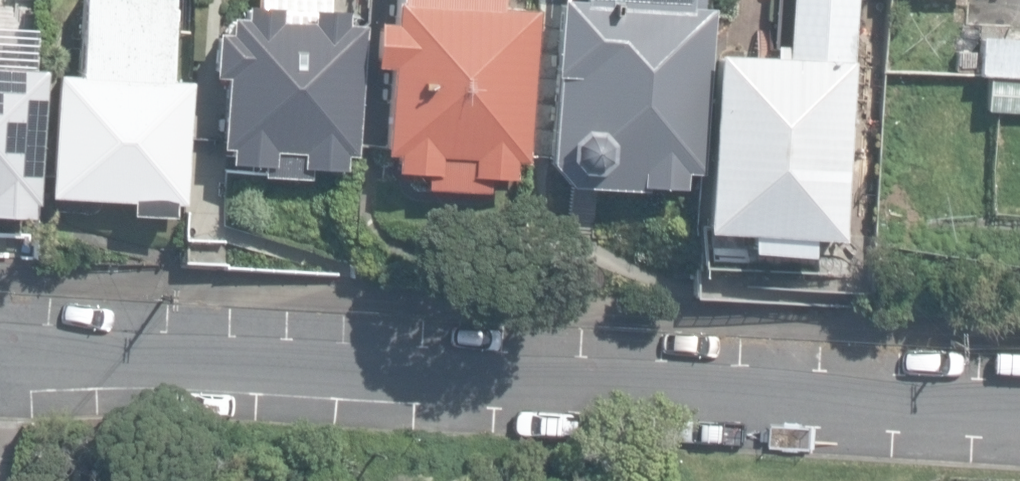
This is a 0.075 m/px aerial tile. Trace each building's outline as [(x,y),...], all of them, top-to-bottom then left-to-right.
[(175,216),(176,204),(184,204),(192,82),(171,80),(176,0),(83,0),(78,74),(55,73),(48,195),(130,200),(130,214),(175,216)] [(364,24),(346,23),(347,10),(327,9),(327,0),(257,0),(256,8),(243,7),(242,17),(227,16),(227,31),(214,30),(211,77),(221,78),(217,147),(230,148),(229,165),(262,167),(262,173),(312,176),(312,169),(348,171),(349,156),(357,156),(364,24)] [(488,191),(489,176),(516,177),(516,161),(528,161),(536,10),(499,7),(499,0),(397,0),(393,0),(393,21),(374,20),(372,64),(388,64),(382,151),(396,152),(394,169),(425,172),(424,187),(488,191)] [(703,0),(555,0),(551,73),(556,74),(548,162),(574,187),(636,189),(637,185),(699,190),(710,8),(702,8),(703,0)] [(853,0),(787,0),(785,45),(775,45),(775,56),(713,53),(704,231),(751,234),(750,248),(797,251),(798,237),(841,239),(853,0)] [(990,76),(1019,78),(1019,39),(981,36),(978,76),(990,76)] [(34,217),(36,203),(40,203),(47,71),(0,68),(0,215),(34,217)] [(990,76),(988,112),(1019,115),(1019,78),(990,76)] [(186,261),(224,263),(230,187),(192,184),(186,261)]
